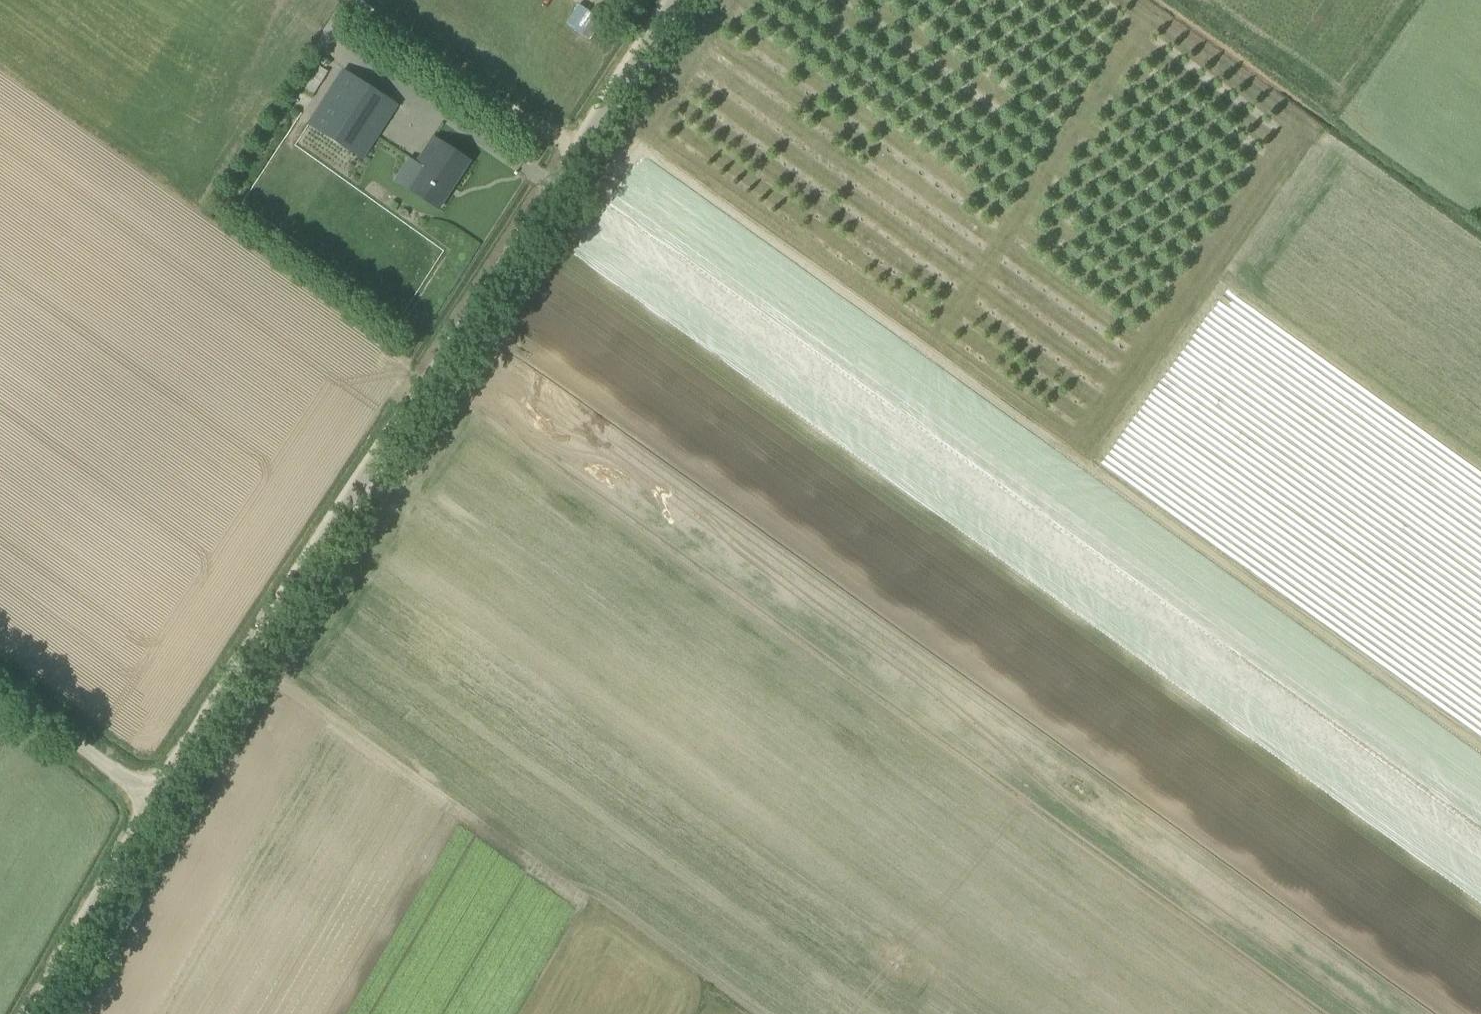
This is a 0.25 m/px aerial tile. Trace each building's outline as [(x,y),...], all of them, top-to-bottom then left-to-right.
[(596,14),(580,4),(578,6),(567,23),(567,24),(583,34),(596,14)] [(362,159),(397,105),(343,70),(309,124),(362,159)] [(424,168),(410,190),(439,208),(470,161),(434,137),(417,163),(424,168)]
